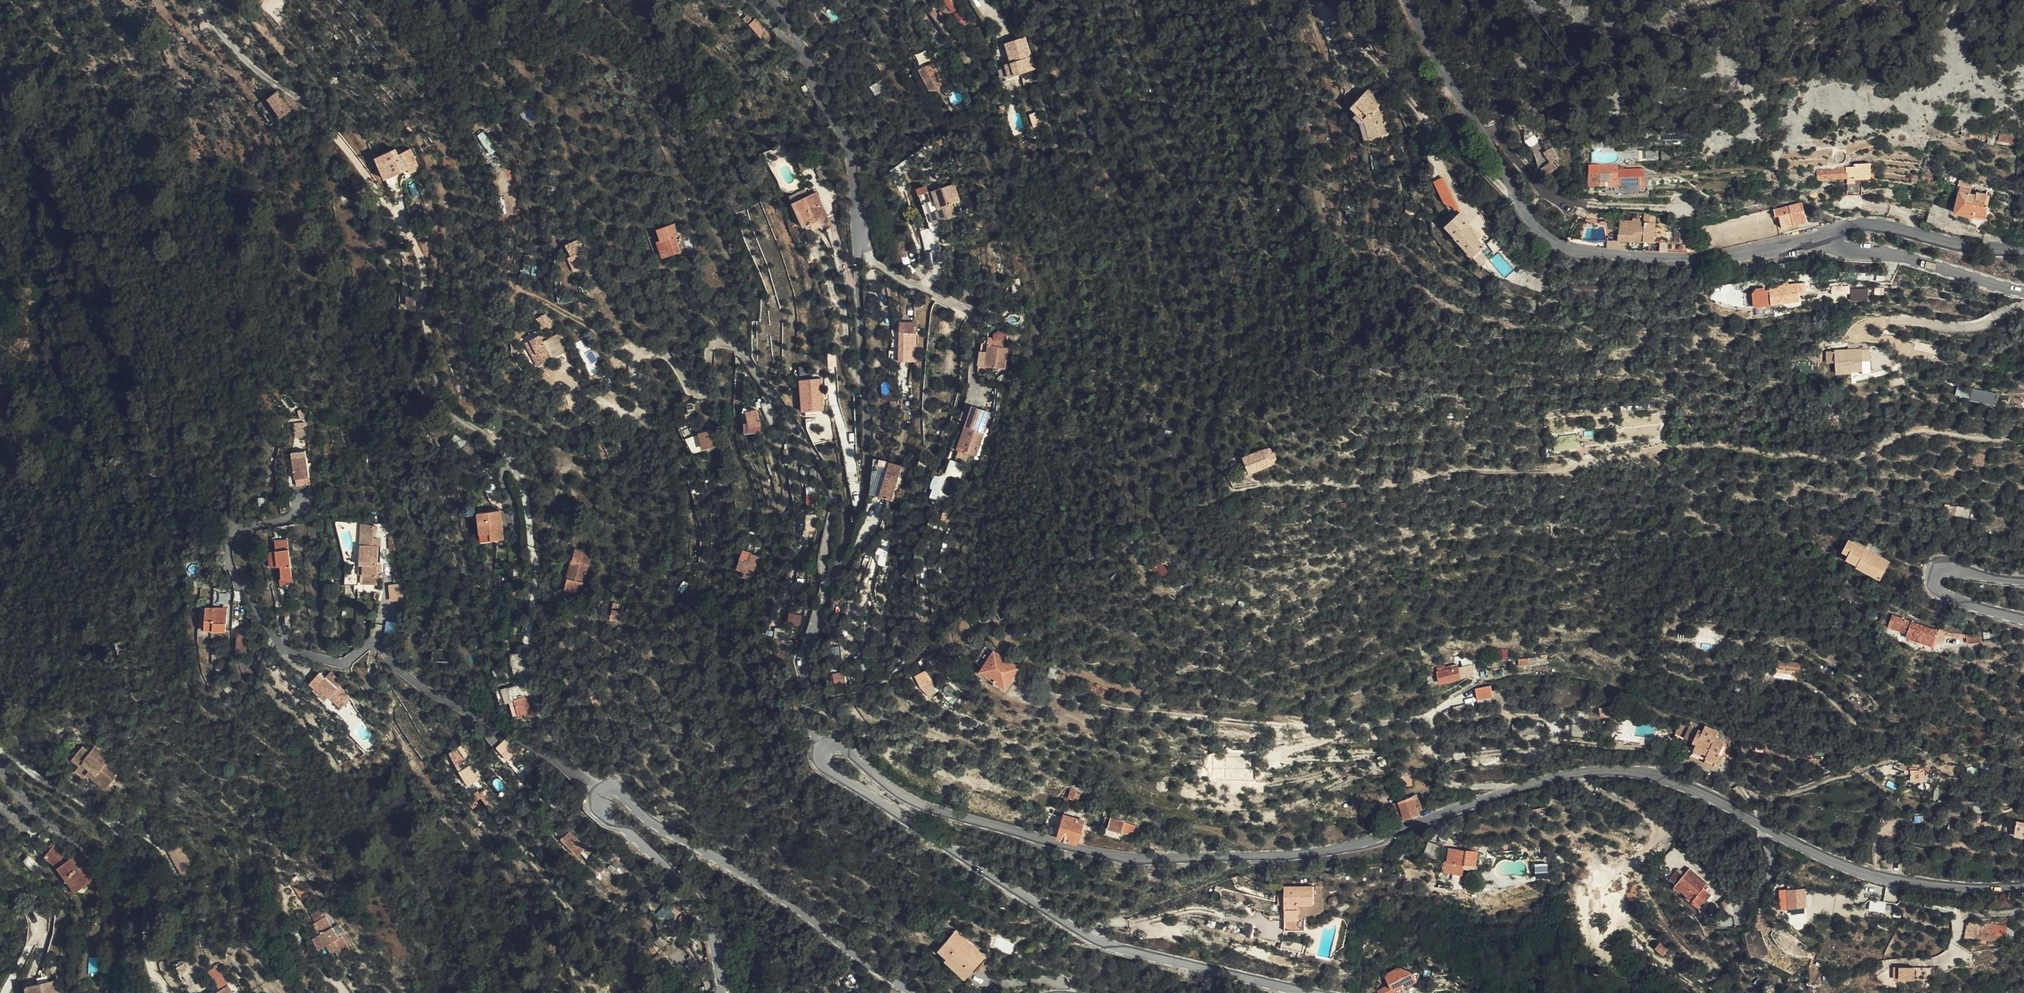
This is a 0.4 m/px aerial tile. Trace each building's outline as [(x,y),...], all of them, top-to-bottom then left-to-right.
[(956,0),(945,0),(947,2),(948,1),(954,9),(960,4),(956,0)] [(753,17),(746,22),(754,33),(761,28),(753,17)] [(761,28),(754,33),(761,43),(768,37),(761,28)] [(1025,33),(1005,40),(1007,45),(1017,75),(1025,72),(1028,80),(1039,77),(1025,33)] [(1007,45),(1003,46),(1008,62),(1005,63),(1009,77),(1017,75),(1007,45)] [(937,90),(933,84),(941,80),(931,62),(917,69),(928,90),(937,90)] [(1378,92),(1364,78),(1353,89),(1361,105),(1366,120),(1369,135),(1389,129),(1381,102),(1377,102),(1375,95),(1378,92)] [(1361,105),(1353,89),(1347,94),(1354,101),(1349,106),(1358,115),(1364,137),(1369,135),(1366,120),(1361,105)] [(289,110),(276,90),(264,99),(274,115),(277,119),(289,110)] [(1037,113),(1030,115),(1034,126),(1041,123),(1037,113)] [(265,122),(268,127),(277,120),(277,119),(274,115),(271,117),(265,122)] [(1551,143),(1543,149),(1550,159),(1542,164),(1546,172),(1557,165),(1552,158),(1558,154),(1551,143)] [(394,148),(374,156),(383,178),(407,169),(409,173),(418,169),(410,148),(396,153),(394,148)] [(1864,157),(1864,160),(1857,161),(1857,168),(1864,168),(1865,171),(1882,170),(1881,156),(1864,157)] [(1858,171),(1857,168),(1857,161),(1846,161),(1846,163),(1829,164),(1829,172),(1832,172),(1852,171),(1858,171)] [(1620,170),(1621,164),(1601,163),(1601,172),(1602,184),(1620,184),(1620,194),(1643,195),(1643,185),(1643,182),(1646,182),(1647,174),(1643,174),(1644,170),(1620,170)] [(824,167),(816,173),(821,185),(830,181),(824,167)] [(1601,172),(1590,171),(1590,183),(1602,184),(1601,172)] [(1857,175),(1858,190),(1873,189),(1872,174),(1857,175)] [(1139,183),(1133,175),(1127,179),(1133,188),(1139,183)] [(1446,204),(1457,208),(1448,176),(1438,179),(1446,204)] [(1978,185),(1979,180),(1968,177),(1963,204),(1981,208),(1982,206),(1994,208),(1996,197),(1992,196),(1994,186),(1984,184),(1983,187),(1978,185)] [(932,201),(924,205),(932,226),(942,222),(958,215),(953,203),(961,200),(954,183),(929,193),(932,201)] [(927,186),(917,190),(920,197),(929,193),(927,186)] [(802,190),(787,197),(790,203),(804,197),(802,190)] [(804,197),(790,203),(800,227),(807,224),(814,221),(822,217),(815,203),(817,201),(814,193),(804,197)] [(1939,198),(1938,204),(1935,214),(1952,219),(1957,203),(1939,198)] [(1785,213),(1785,215),(1786,221),(1810,218),(1808,199),(1777,202),(1779,213),(1785,213)] [(817,201),(815,203),(822,217),(824,216),(817,201)] [(1584,215),(1585,207),(1572,207),(1571,214),(1584,215)] [(1643,219),(1655,219),(1655,211),(1644,210),(1643,219)] [(1459,213),(1441,225),(1450,237),(1448,238),(1464,261),(1478,251),(1467,237),(1471,234),(1465,226),(1467,225),(1459,213)] [(1644,239),(1653,239),(1655,219),(1643,219),(1639,218),(1639,215),(1632,216),(1631,218),(1620,218),(1618,248),(1643,249),(1644,239)] [(1786,221),(1785,215),(1777,217),(1779,230),(1787,229),(1786,221)] [(1779,230),(1777,217),(1769,219),(1771,232),(1779,230)] [(1771,232),(1769,219),(1761,221),(1764,234),(1771,232)] [(1764,234),(1761,221),(1754,223),(1756,236),(1764,234)] [(942,222),(932,226),(934,232),(945,228),(942,222)] [(1756,236),(1754,223),(1746,225),(1748,238),(1756,236)] [(663,243),(660,243),(665,260),(683,255),(678,240),(681,239),(678,225),(660,231),(663,243)] [(1748,238),(1746,225),(1739,227),(1742,240),(1748,238)] [(1742,240),(1739,227),(1732,228),(1734,242),(1742,240)] [(1734,242),(1732,228),(1725,230),(1727,243),(1734,242)] [(1727,243),(1725,230),(1717,232),(1719,244),(1727,243)] [(1709,234),(1709,235),(1711,242),(1711,245),(1719,244),(1717,232),(1709,234)] [(586,256),(577,256),(577,264),(587,264),(586,256)] [(522,259),(521,272),(528,273),(530,259),(522,259)] [(1756,299),(1799,294),(1798,284),(1803,283),(1810,282),(1809,273),(1772,279),(1772,282),(1767,283),(1767,279),(1759,281),(1755,286),(1756,299)] [(1852,287),(1852,300),(1870,300),(1869,286),(1852,287)] [(407,296),(404,295),(404,304),(414,305),(414,292),(408,292),(407,296)] [(914,322),(900,323),(901,363),(909,363),(910,332),(914,332),(914,322)] [(559,334),(545,341),(554,358),(568,350),(559,334)] [(1855,350),(1855,362),(1867,362),(1866,340),(1874,340),(1870,334),(1853,335),(1853,341),(1839,341),(1840,351),(1855,350)] [(1840,351),(1839,341),(1831,341),(1831,352),(1840,352),(1840,351)] [(1007,348),(987,345),(986,351),(984,366),(1004,369),(1007,348)] [(1840,364),(1855,364),(1855,362),(1855,350),(1840,351),(1840,352),(1840,364)] [(801,365),(804,364),(803,358),(792,358),(792,366),(801,366),(801,365)] [(911,363),(901,363),(901,377),(911,376),(911,363)] [(958,377),(948,375),(947,386),(957,387),(958,377)] [(800,378),(803,411),(826,409),(824,376),(800,378)] [(1999,404),(2000,391),(1972,387),(1971,400),(1999,404)] [(1088,397),(1084,409),(1090,412),(1094,399),(1088,397)] [(991,413),(971,405),(955,449),(959,450),(968,453),(975,456),(991,413)] [(758,422),(754,408),(745,410),(748,423),(749,425),(758,422)] [(760,429),(758,422),(749,425),(748,423),(742,424),(743,432),(760,429)] [(713,430),(701,432),(704,446),(715,444),(713,430)] [(1268,434),(1246,442),(1253,460),(1275,450),(1278,447),(1279,444),(1279,441),(1278,440),(1276,436),(1272,434),(1268,434)] [(1980,442),(1977,453),(1987,456),(1991,445),(1980,442)] [(968,453),(959,450),(955,459),(965,462),(968,453)] [(308,455),(294,457),(297,478),(311,476),(308,455)] [(901,464),(888,461),(879,495),(891,499),(901,464)] [(311,476),(297,478),(298,485),(311,483),(311,476)] [(1973,498),(1953,495),(1952,504),(1971,507),(1973,498)] [(476,514),(480,543),(502,541),(499,512),(476,514)] [(378,559),(378,544),(372,544),(372,536),(372,525),(360,523),(360,564),(364,564),(364,574),(365,583),(379,582),(379,567),(383,568),(383,563),(381,562),(381,560),(378,559)] [(1874,554),(1870,560),(1886,567),(1895,551),(1854,528),(1848,538),(1854,542),(1851,546),(1864,553),(1866,550),(1874,554)] [(276,550),(269,551),(271,566),(280,566),(282,578),(292,577),(288,538),(275,539),(276,550)] [(750,560),(753,553),(745,548),(740,558),(745,560),(746,558),(750,560)] [(592,553),(576,549),(573,559),(576,560),(570,583),(566,582),(565,588),(581,593),(592,553)] [(748,579),(760,556),(753,553),(750,560),(746,558),(745,560),(740,558),(733,571),(748,579)] [(573,559),(571,559),(566,577),(567,577),(566,582),(570,583),(576,560),(573,559)] [(360,574),(347,573),(347,585),(360,584),(360,574)] [(228,605),(207,604),(205,628),(226,629),(228,605)] [(1913,628),(1935,635),(1936,630),(1941,632),(1946,620),(1899,605),(1895,617),(1914,624),(1913,628)] [(797,609),(794,618),(801,620),(804,611),(797,609)] [(1968,614),(1952,611),(1950,620),(1960,622),(1968,623),(1968,614)] [(626,615),(617,612),(614,621),(624,624),(626,615)] [(1989,619),(1974,621),(1975,630),(1991,628),(1989,619)] [(238,630),(236,651),(246,652),(248,631),(238,630)] [(990,635),(979,650),(988,658),(986,661),(1012,681),(1026,661),(990,635)] [(130,638),(115,643),(119,654),(133,648),(130,638)] [(1463,655),(1474,653),(1472,645),(1463,646),(1463,642),(1455,644),(1456,650),(1462,649),(1463,655)] [(1806,652),(1785,649),(1785,657),(1805,660),(1806,652)] [(1459,653),(1445,655),(1446,659),(1440,660),(1441,669),(1462,666),(1459,653)] [(510,672),(520,670),(518,657),(509,658),(510,672)] [(1053,659),(1051,669),(1062,672),(1064,661),(1053,659)] [(1799,661),(1788,660),(1787,667),(1799,668),(1799,661)] [(927,663),(919,666),(925,677),(933,673),(927,663)] [(325,676),(314,687),(325,698),(329,695),(338,685),(342,681),(331,670),(325,676)] [(309,683),(314,687),(325,676),(321,671),(309,683)] [(1475,689),(1491,687),(1488,675),(1473,678),(1475,689)] [(338,685),(329,695),(340,706),(349,696),(338,685)] [(314,687),(311,689),(322,701),(325,698),(314,687)] [(518,689),(508,693),(511,706),(516,704),(521,720),(535,714),(528,696),(521,698),(518,689)] [(502,709),(511,706),(508,693),(497,697),(502,709)] [(597,698),(603,710),(611,706),(605,694),(597,698)] [(511,706),(517,721),(521,720),(516,704),(511,706)] [(1609,711),(1608,706),(1601,706),(1602,713),(1602,717),(1609,717),(1609,711)] [(1699,722),(1697,728),(1693,738),(1698,741),(1698,742),(1703,744),(1709,730),(1729,738),(1728,740),(1737,744),(1735,724),(1723,719),(1723,717),(1710,711),(1709,713),(1694,707),(1691,713),(1693,714),(1707,719),(1704,724),(1699,722)] [(1689,725),(1697,728),(1699,722),(1704,724),(1707,719),(1693,714),(1689,725)] [(1720,752),(1725,739),(1728,740),(1729,738),(1709,730),(1703,744),(1710,747),(1710,748),(1720,752)] [(498,745),(508,758),(518,750),(507,737),(498,745)] [(465,741),(450,750),(473,792),(489,783),(465,741)] [(91,770),(110,785),(118,775),(105,764),(110,759),(95,748),(91,753),(83,747),(75,757),(83,764),(81,766),(77,771),(85,778),(88,774),(91,770)] [(75,757),(73,760),(81,766),(83,764),(75,757)] [(1408,765),(1418,764),(1418,757),(1408,758),(1408,765)] [(1925,783),(1926,770),(1912,769),(1911,783),(1925,783)] [(88,774),(107,789),(110,785),(91,770),(88,774)] [(1414,784),(1412,775),(1403,776),(1404,785),(1414,784)] [(1420,790),(1419,786),(1405,790),(1410,804),(1412,808),(1425,803),(1424,798),(1428,797),(1427,791),(1425,792),(1424,789),(1420,790)] [(1404,806),(1410,804),(1405,790),(1399,793),(1404,806)] [(1051,807),(1047,824),(1082,831),(1087,804),(1068,800),(1065,810),(1051,807)] [(1109,815),(1126,820),(1129,811),(1111,805),(1109,815)] [(1141,815),(1129,811),(1126,820),(1137,824),(1141,815)] [(2015,825),(2013,836),(2023,838),(2023,826),(2015,825)] [(65,832),(70,838),(75,832),(70,827),(65,832)] [(571,838),(573,837),(578,842),(582,839),(584,838),(579,832),(578,833),(575,829),(568,834),(571,838)] [(79,836),(75,832),(70,838),(73,841),(79,836)] [(1431,844),(1443,847),(1446,835),(1434,832),(1431,844)] [(573,837),(571,838),(566,842),(570,848),(578,842),(573,837)] [(1455,838),(1453,852),(1451,852),(1450,860),(1467,863),(1467,859),(1480,861),(1483,842),(1473,840),(1472,841),(1455,838)] [(586,844),(582,839),(578,842),(582,847),(586,844)] [(58,844),(46,857),(59,869),(77,893),(99,878),(81,853),(74,858),(58,844)] [(1694,863),(1688,858),(1680,867),(1687,872),(1686,873),(1713,894),(1723,882),(1718,878),(1715,875),(1717,873),(1719,870),(1700,856),(1694,863)] [(30,857),(25,862),(33,870),(38,865),(30,857)] [(1680,868),(1672,877),(1676,881),(1684,873),(1680,868)] [(298,875),(291,879),(303,898),(310,894),(298,875)] [(1288,895),(1288,905),(1288,921),(1309,921),(1309,917),(1309,913),(1308,909),(1303,909),(1303,895),(1317,895),(1317,877),(1288,877),(1288,883),(1288,895)] [(1812,877),(1795,879),(1797,903),(1814,901),(1812,877)] [(1742,881),(1739,883),(1746,892),(1749,889),(1742,881)] [(1746,892),(1739,883),(1732,890),(1739,898),(1746,892)] [(45,891),(36,898),(40,903),(49,897),(45,891)] [(1872,899),(1870,908),(1885,910),(1886,902),(1872,899)] [(676,903),(672,900),(661,910),(665,914),(667,913),(672,907),(679,913),(683,909),(677,902),(676,903)] [(679,913),(672,907),(667,913),(674,919),(679,913)] [(321,909),(313,913),(316,920),(327,916),(325,911),(322,912),(321,909)] [(2013,915),(1978,911),(1977,922),(1997,924),(1997,928),(2012,929),(2013,915)] [(311,936),(317,948),(325,945),(329,953),(333,951),(336,950),(340,957),(348,953),(340,937),(337,938),(327,916),(316,920),(321,932),(318,933),(311,936)] [(316,920),(313,922),(318,933),(321,932),(316,920)] [(949,951),(956,959),(967,968),(988,946),(958,920),(941,939),(951,949),(949,951)] [(1285,938),(1306,943),(1308,935),(1286,930),(1285,938)] [(1665,932),(1661,937),(1668,944),(1673,939),(1665,932)] [(1826,942),(1817,938),(1814,944),(1823,948),(1826,942)] [(1410,977),(1411,980),(1425,973),(1421,965),(1406,961),(1392,968),(1397,978),(1398,981),(1410,977)] [(53,976),(33,981),(24,983),(26,992),(57,992),(53,976)] [(1398,981),(1400,985),(1411,980),(1410,977),(1398,981)] [(1402,988),(1400,985),(1398,981),(1397,978),(1385,984),(1389,992),(1392,992),(1402,988)] [(229,984),(226,980),(205,992),(214,992),(229,984)] [(229,984),(214,992),(235,992),(229,984)]
